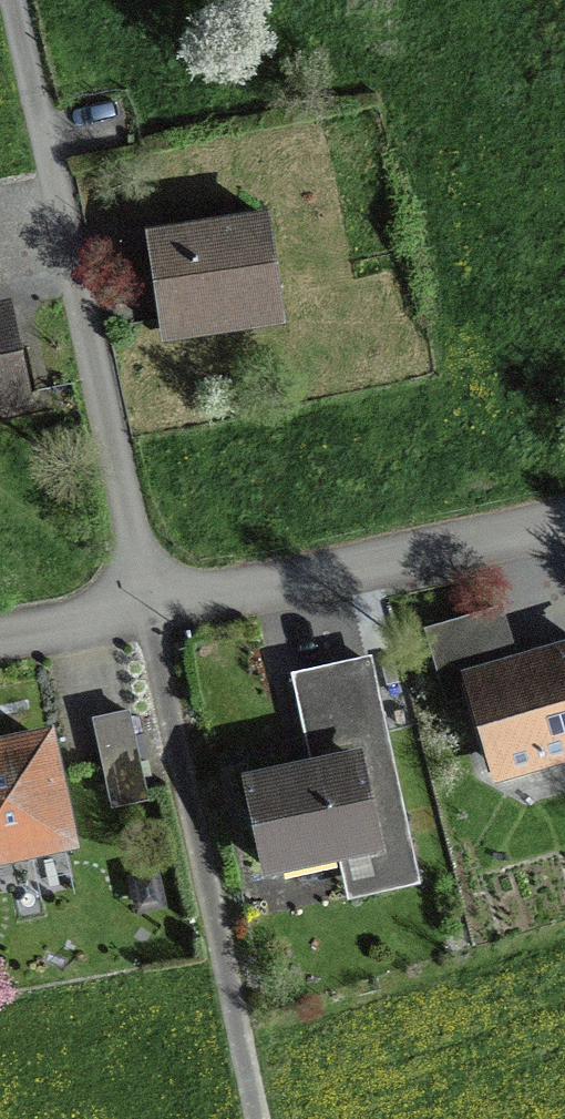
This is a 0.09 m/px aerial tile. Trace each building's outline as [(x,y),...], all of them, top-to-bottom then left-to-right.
[(146,240),(161,332),(275,314),(260,223),(146,240)] [(3,312),(0,313),(0,407),(23,402),(3,312)] [(470,683),(496,775),(564,754),(564,656),(470,683)] [(365,815),(393,809),(362,665),(291,680),(306,749),(345,741),(350,762),(244,785),(263,873),(373,849),(365,815)] [(4,855),(14,862),(20,851),(61,843),(40,745),(0,754),(0,856),(4,855)] [(109,809),(142,802),(137,782),(105,789),(109,809)]
